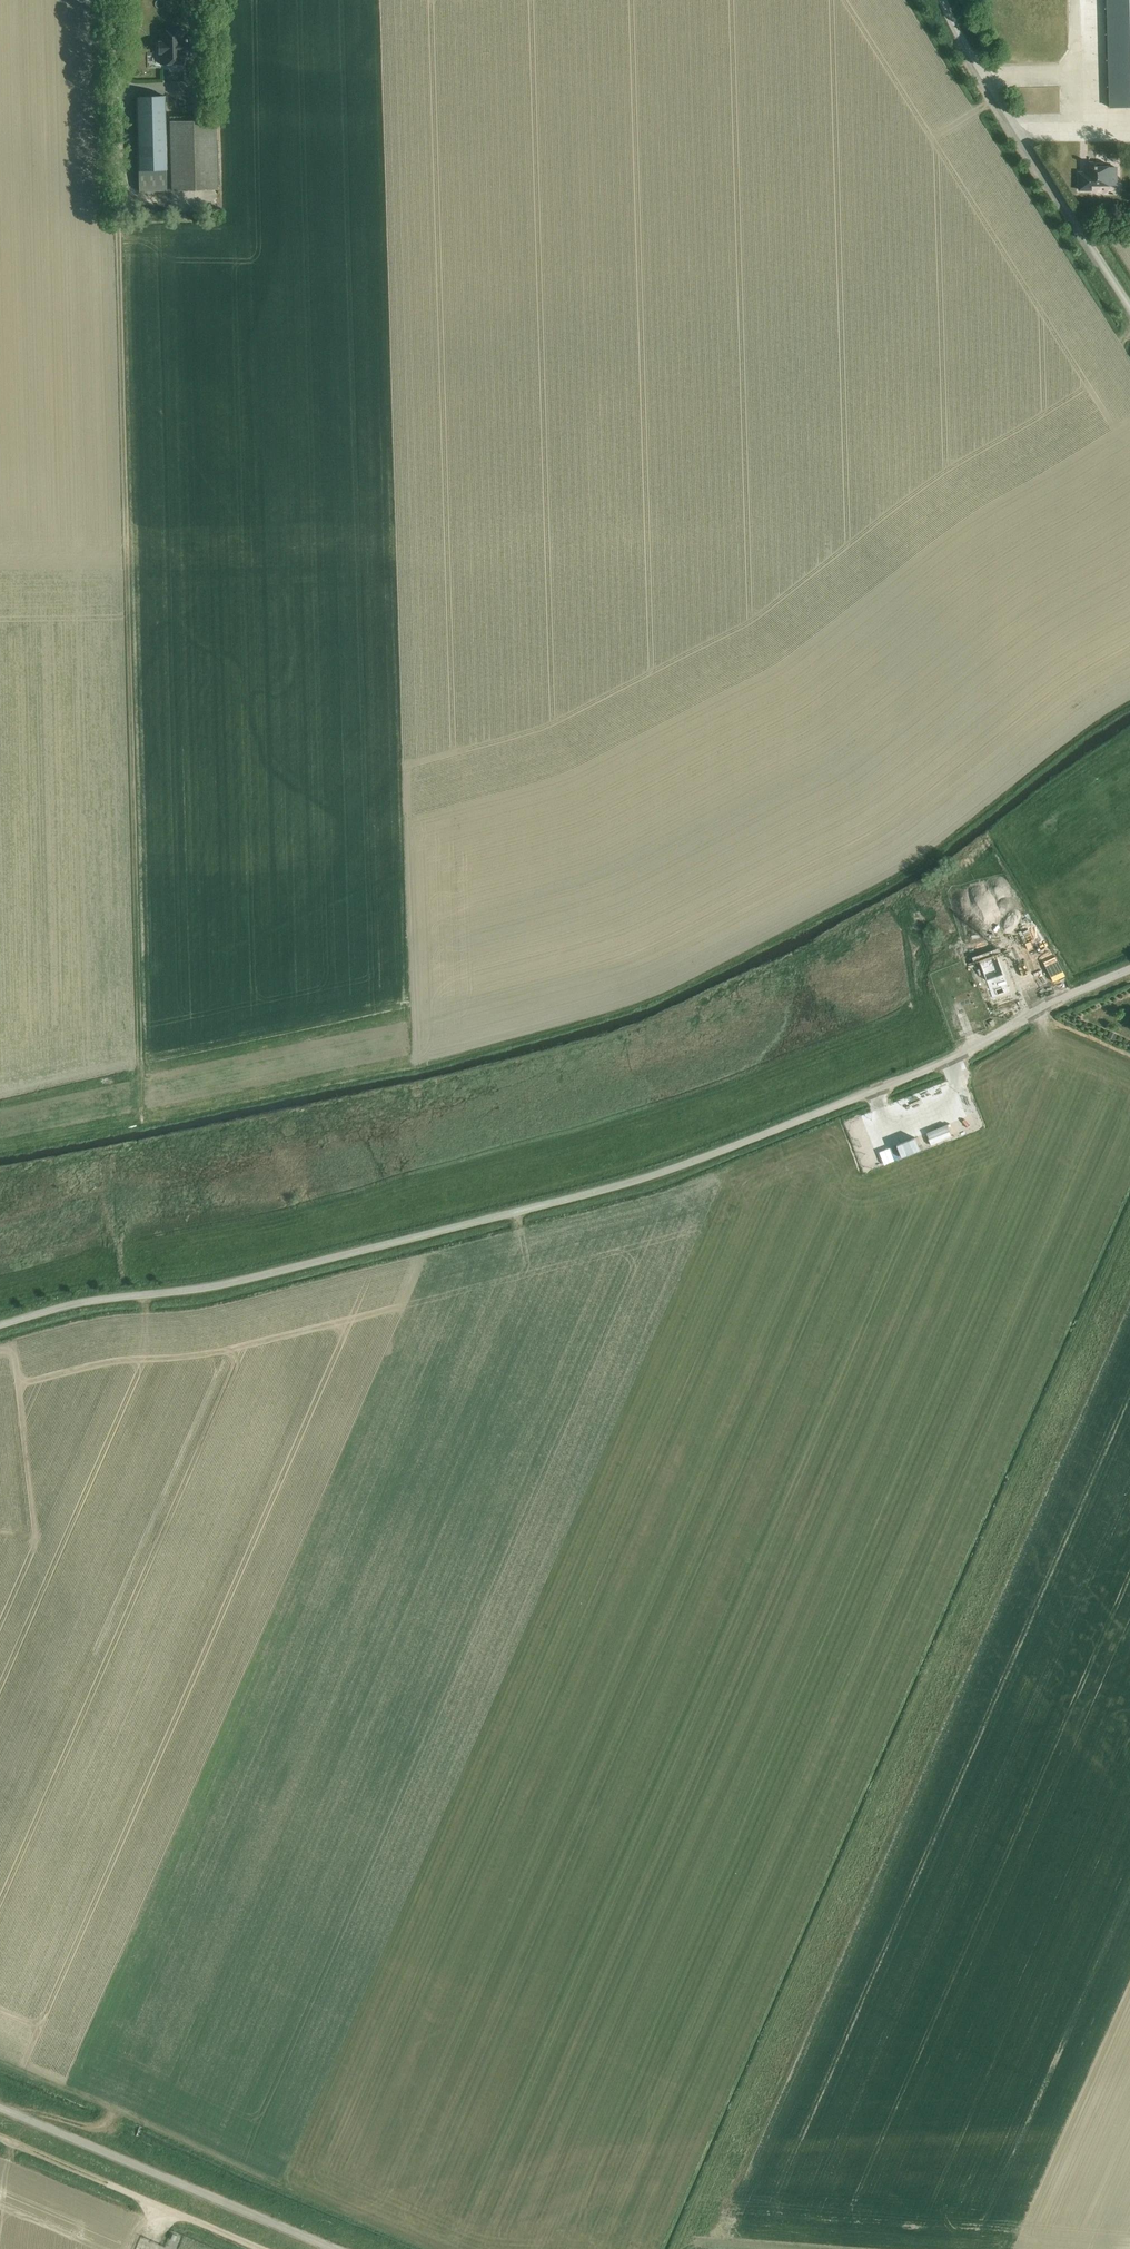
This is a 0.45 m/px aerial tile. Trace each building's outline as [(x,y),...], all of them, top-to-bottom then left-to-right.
[(1110,107),(1129,107),(1129,0),(1107,0),(1110,107)] [(182,39),(182,30),(171,31),(169,29),(163,29),(161,31),(160,31),(160,42),(158,42),(158,53),(160,53),(161,64),(183,64),(183,56),(200,56),(199,38),(185,38),(185,39),(182,39)] [(192,95),(193,120),(201,120),(201,95),(192,95)] [(167,169),(164,96),(135,97),(138,170),(139,191),(166,190),(165,169),(167,169)] [(170,122),(172,190),(217,189),(215,121),(170,122)] [(1089,173),(1079,173),(1079,190),(1091,190),(1091,185),(1116,185),(1116,167),(1106,167),(1106,163),(1094,163),(1094,164),(1090,164),(1090,157),(1089,157),(1089,173)] [(1003,974),(996,954),(979,960),(986,980),(1003,974)] [(1110,1031),(1108,1036),(1114,1039),(1116,1034),(1110,1031)]
